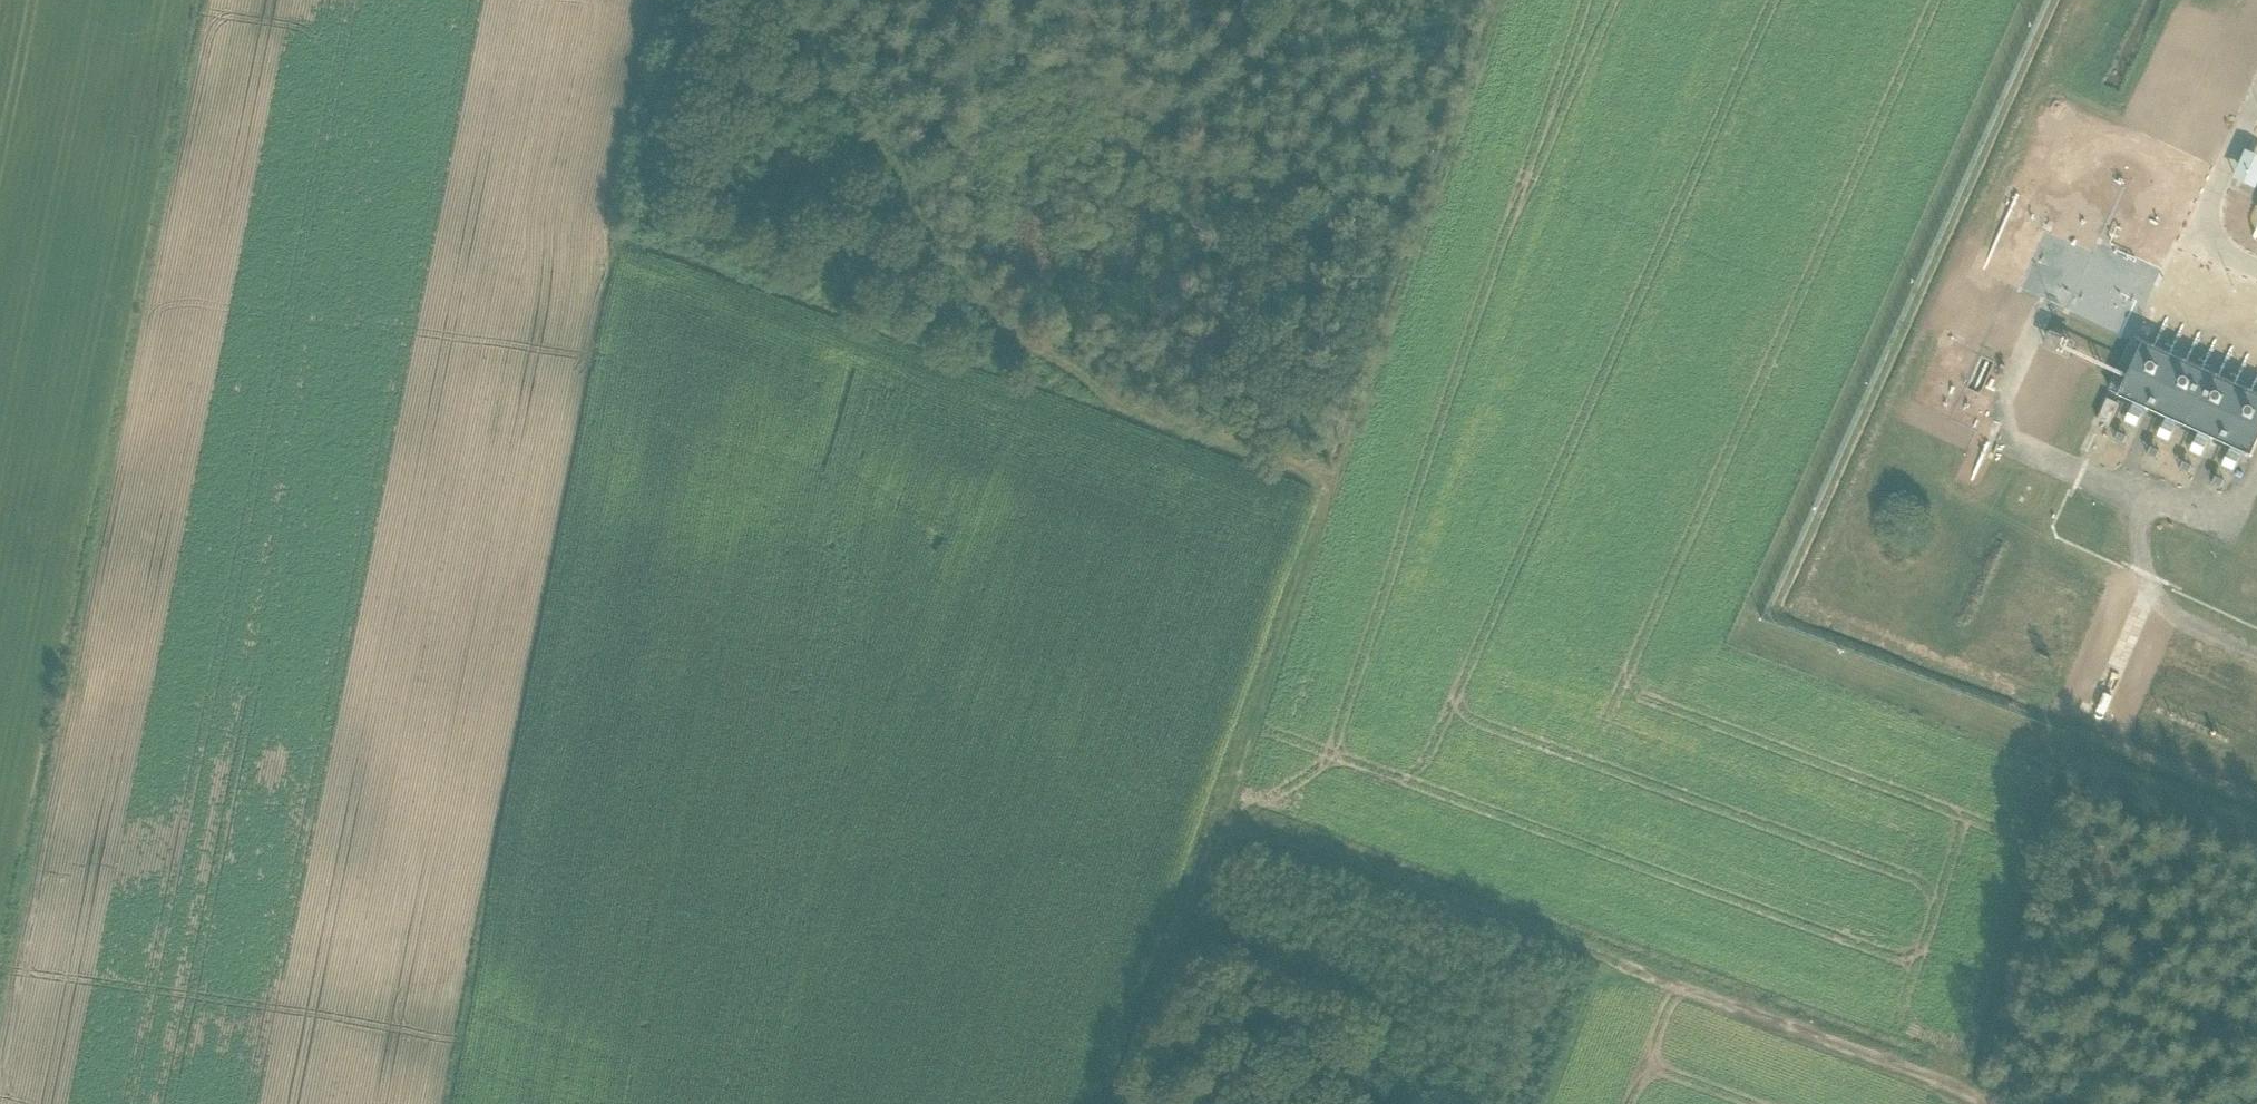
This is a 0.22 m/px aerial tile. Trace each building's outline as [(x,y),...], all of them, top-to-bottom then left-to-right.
[(2255,191),(2256,186),(2256,156),(2247,151),(2234,182),(2255,191)] [(2052,340),(2074,349),(2081,334),(2059,325),(2052,340)] [(2131,340),(2108,393),(2251,460),(2256,446),(2256,397),(2131,340)] [(2119,404),(2107,399),(2097,422),(2110,427),(2119,404)] [(1958,476),(1982,485),(1992,461),(1981,456),(1996,418),(1983,413),(1958,476)]
